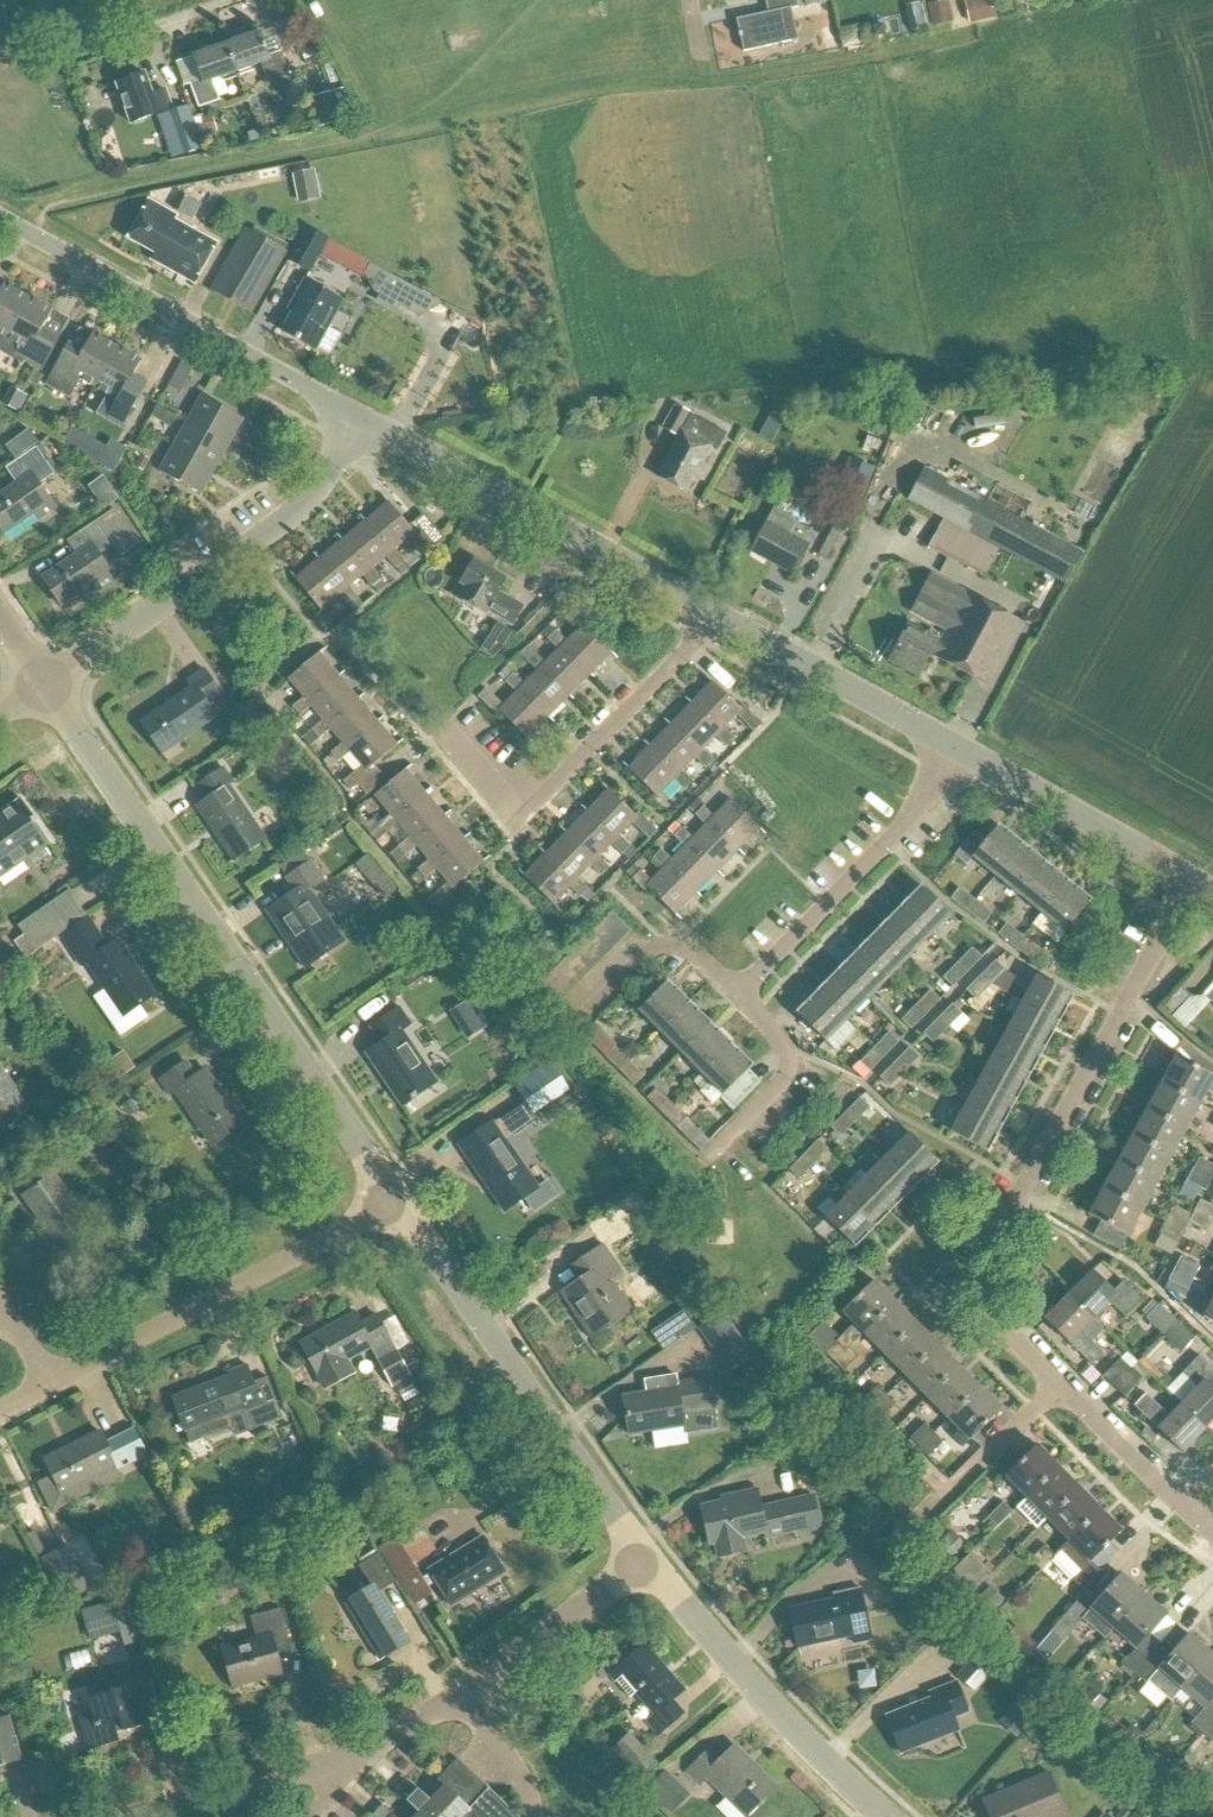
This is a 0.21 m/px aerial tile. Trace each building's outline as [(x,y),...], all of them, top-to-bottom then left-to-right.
[(769,13),(737,20),(744,52),(797,40),(791,9),(799,7),(797,0),(766,0),(769,13)] [(970,24),(998,18),(993,0),(964,0),(970,24)] [(949,1),(928,6),(933,28),(954,23),(949,1)] [(262,33),(227,45),(237,73),(262,64),(269,84),(290,76),(281,52),(270,56),(262,33)] [(237,73),(227,45),(194,57),(202,80),(191,84),(200,108),(221,101),(214,81),(237,73)] [(154,96),(146,74),(117,84),(131,124),(168,111),(173,108),(167,91),(154,96)] [(288,84),(295,105),(311,99),(303,78),(288,84)] [(329,95),(310,101),(319,132),(338,126),(329,95)] [(188,108),(161,118),(173,154),(200,144),(188,108)] [(212,116),(200,119),(206,135),(217,131),(212,116)] [(294,168),(300,199),(323,195),(317,164),(294,168)] [(180,194),(172,209),(190,219),(198,203),(180,194)] [(177,214),(152,199),(132,234),(157,248),(156,250),(168,257),(163,266),(194,283),(217,242),(192,228),(194,224),(177,214)] [(252,313),(286,251),(245,228),(211,291),(252,313)] [(306,229),(287,263),(308,274),(323,250),(330,253),(335,245),(306,229)] [(390,274),(380,293),(412,311),(422,291),(390,274)] [(342,304),(304,282),(296,297),(300,300),(282,332),(315,351),(342,304)] [(1,348),(28,299),(4,285),(0,292),(0,348),(1,348)] [(52,313),(28,299),(1,348),(39,369),(56,338),(42,331),(52,313)] [(96,387),(117,349),(93,335),(83,353),(69,345),(47,385),(71,398),(81,379),(96,387)] [(117,349),(96,387),(110,395),(99,413),(123,427),(127,419),(145,388),(131,380),(141,362),(117,349)] [(194,370),(181,362),(174,374),(188,381),(194,370)] [(28,397),(17,391),(9,408),(19,413),(28,397)] [(188,422),(229,445),(244,420),(202,396),(188,422)] [(690,414),(674,405),(662,428),(679,437),(657,477),(687,493),(711,447),(717,451),(726,433),(690,414)] [(776,405),(769,420),(781,427),(789,411),(776,405)] [(158,407),(152,417),(161,422),(167,412),(158,407)] [(215,470),(229,445),(188,422),(174,447),(215,470)] [(6,447),(16,460),(39,443),(29,430),(6,447)] [(107,448),(98,464),(113,473),(124,454),(127,449),(112,440),(107,448)] [(215,470),(174,447),(160,472),(201,495),(215,470)] [(37,448),(6,469),(17,485),(0,496),(0,530),(3,535),(35,513),(39,520),(56,508),(40,485),(55,475),(37,448)] [(142,455),(136,466),(143,470),(149,459),(142,455)] [(840,486),(863,496),(875,470),(850,459),(844,475),(844,476),(840,486)] [(1066,584),(1082,553),(1021,520),(948,481),(925,469),(909,501),(944,519),(964,530),(1066,584)] [(413,532),(389,503),(366,522),(401,565),(405,561),(395,550),(409,538),(425,557),(434,549),(417,529),(413,532)] [(140,545),(119,513),(101,525),(98,521),(67,542),(77,556),(42,579),(61,607),(93,585),(97,592),(116,579),(100,556),(114,546),(121,558),(140,545)] [(944,519),(929,548),(949,558),(964,530),(944,519)] [(366,522),(342,541),(378,584),(382,581),(372,569),(386,557),(396,569),(401,565),(366,522)] [(790,535),(767,522),(751,551),(793,575),(807,550),(825,560),(841,533),(826,525),(820,536),(797,523),(790,535)] [(373,588),(378,584),(342,541),(319,560),(354,603),(358,600),(349,588),(363,576),(373,588)] [(354,603),(319,560),(296,580),(321,611),(326,607),(340,595),(350,607),(354,603)] [(410,568),(405,561),(401,565),(396,569),(401,576),(410,568)] [(506,579),(474,561),(461,584),(464,586),(457,598),(486,615),(488,611),(513,626),(524,606),(499,592),(506,579)] [(908,625),(890,661),(918,676),(930,656),(990,687),(1023,623),(931,574),(911,612),(947,631),(940,642),(908,625)] [(373,588),(378,594),(387,587),(382,581),(378,584),(373,588)] [(358,600),(354,603),(350,607),(355,613),(364,606),(358,600)] [(318,615),(315,618),(324,628),(333,621),(323,610),(318,615)] [(488,638),(505,648),(517,636),(497,624),(488,638)] [(556,631),(551,635),(591,674),(612,653),(583,624),(566,642),(556,631)] [(551,635),(556,631),(549,625),(545,629),(541,633),(548,639),(551,635)] [(535,653),(530,657),(570,696),(591,674),(551,635),(548,639),(558,650),(545,663),(535,653)] [(527,661),(530,657),(535,653),(528,646),(520,654),(527,661)] [(304,698),(293,708),(297,712),(339,676),(320,653),(288,679),(304,698)] [(514,674),(509,679),(548,717),(570,696),(530,657),(527,661),(537,671),(524,684),(514,674)] [(221,694),(205,670),(188,682),(192,688),(141,723),(162,754),(217,716),(208,703),(221,694)] [(312,730),(316,735),(359,699),(339,676),(297,712),(300,717),(312,707),(323,721),(312,730)] [(548,717),(509,679),(506,682),(516,693),(503,706),(486,689),(478,697),(497,716),(500,713),(527,739),(548,717)] [(692,704),(731,742),(735,739),(724,729),(737,715),(754,732),(762,724),(744,706),(740,709),(713,682),(692,704)] [(378,722),(359,699),(316,735),(320,739),(331,730),(343,744),(332,753),(336,758),(378,722)] [(692,704),(671,726),(710,764),(713,762),(714,760),(703,750),(716,737),(727,747),(731,742),(692,704)] [(352,791),(358,786),(367,796),(386,780),(374,766),(398,746),(378,722),(336,758),(339,762),(350,752),(362,766),(344,782),(352,791)] [(671,726),(649,748),(689,786),(693,782),(682,772),(695,758),(706,769),(707,768),(710,764),(671,726)] [(689,786),(649,748),(628,769),(657,797),(674,780),(685,790),(689,786)] [(710,764),(707,768),(713,774),(719,768),(713,762),(710,764)] [(234,784),(224,769),(200,785),(210,799),(198,807),(235,861),(265,840),(229,787),(234,784)] [(379,825),(383,829),(425,793),(406,770),(375,796),(391,815),(379,825)] [(587,812),(627,850),(631,847),(620,836),(633,823),(650,840),(658,831),(639,813),(636,817),(609,790),(587,812)] [(399,848),(403,852),(445,817),(425,793),(383,829),(387,833),(398,824),(410,838),(399,848)] [(689,808),(695,814),(705,805),(698,799),(689,808)] [(21,800),(0,815),(0,879),(52,843),(21,800)] [(699,811),(739,850),(760,828),(731,800),(714,817),(703,807),(699,811)] [(682,828),(678,833),(718,871),(739,850),(699,811),(695,815),(706,825),(693,839),(682,828)] [(623,855),(627,850),(587,812),(566,833),(606,872),(610,868),(599,858),(612,845),(623,855)] [(465,840),(445,817),(403,852),(406,856),(417,847),(429,861),(418,870),(422,876),(465,840)] [(668,830),(674,836),(684,826),(678,821),(668,830)] [(997,827),(986,841),(974,832),(954,856),(966,866),(973,858),(996,877),(1022,844),(1008,832),(1006,835),(997,827)] [(566,833),(545,855),(585,894),(589,889),(578,879),(591,866),(602,876),(606,872),(566,833)] [(661,850),(657,854),(697,893),(718,871),(678,833),(674,837),(685,847),(672,860),(661,850)] [(465,840),(422,876),(425,879),(437,870),(449,884),(430,899),(438,908),(458,891),(455,887),(484,863),(465,840)] [(996,877),(1019,895),(1045,863),(1031,851),(1029,854),(1021,847),(1023,844),(1022,844),(996,877)] [(629,861),(637,853),(631,847),(627,850),(623,855),(629,861)] [(697,893),(657,854),(653,858),(664,869),(651,882),(641,871),(632,880),(645,892),(649,889),(675,915),(697,893)] [(585,894),(545,855),(524,877),(553,905),(570,888),(581,898),(585,894)] [(270,912),(285,934),(307,967),(342,943),(308,892),(324,881),(311,862),(287,879),(297,892),(270,912)] [(1019,895),(1042,914),(1068,882),(1054,870),(1052,872),(1043,866),(1045,863),(1019,895)] [(1065,933),(1091,900),(1077,888),(1074,891),(1066,885),(1068,882),(1042,914),(1065,933)] [(950,914),(920,885),(907,899),(910,901),(903,908),(900,906),(900,907),(930,936),(950,914)] [(968,911),(975,901),(959,888),(951,898),(968,911)] [(975,901),(968,911),(985,924),(992,913),(975,901)] [(909,957),(930,936),(900,907),(887,920),(889,922),(882,930),(879,927),(879,928),(909,957)] [(603,922),(621,941),(631,932),(613,913),(603,922)] [(98,933),(89,920),(63,937),(83,966),(88,963),(125,1017),(155,996),(117,941),(108,948),(98,933)] [(612,950),(621,941),(603,922),(594,932),(612,950)] [(1015,947),(1023,937),(1006,924),(998,934),(1015,947)] [(859,948),(858,949),(888,978),(909,957),(879,928),(866,941),(868,943),(861,951),(859,948)] [(603,960),(612,950),(594,932),(584,941),(603,960)] [(36,954),(23,936),(13,942),(26,960),(36,954)] [(1023,937),(1015,947),(1032,960),(1039,949),(1023,937)] [(584,941),(575,950),(593,969),(603,960),(584,941)] [(958,963),(968,972),(982,957),(973,948),(958,963)] [(838,969),(837,970),(867,1000),(888,978),(858,949),(845,962),(848,964),(840,972),(838,969)] [(584,978),(593,969),(575,950),(565,960),(584,978)] [(574,988),(584,978),(565,960),(556,969),(574,988)] [(982,976),(991,985),(1006,970),(996,961),(982,976)] [(968,972),(958,963),(944,978),(953,987),(968,972)] [(556,969),(546,979),(565,997),(574,988),(556,969)] [(817,991),(816,992),(847,1021),(867,1000),(837,970),(825,983),(827,985),(820,993),(817,991)] [(991,985),(982,976),(967,991),(977,1000),(991,985)] [(1068,1007),(1065,1005),(1071,994),(1037,976),(1023,1002),(1059,1022),(1068,1007)] [(565,997),(546,979),(537,988),(555,1007),(565,997)] [(677,989),(674,992),(666,984),(639,1011),(660,1032),(687,1005),(688,1005),(690,1003),(677,989)] [(1204,996),(1211,1002),(1212,1004),(1212,986),(1204,996)] [(1186,1030),(1211,1002),(1204,996),(1192,997),(1183,989),(1164,1009),(1186,1030)] [(917,1005),(926,1014),(941,999),(931,990),(917,1005)] [(847,1021),(816,992),(804,1004),(807,1006),(798,1015),(826,1042),(847,1021)] [(471,1034),(488,1023),(470,995),(453,1006),(471,1034)] [(1023,1002),(1008,1028),(1045,1048),(1054,1032),(1051,1031),(1056,1021),(1059,1023),(1059,1022),(1023,1002)] [(939,1019),(948,1028),(963,1013),(953,1004),(939,1019)] [(698,1010),(695,1013),(688,1005),(687,1005),(660,1032),(681,1053),(708,1026),(709,1026),(711,1024),(698,1010)] [(926,1014),(917,1005),(902,1020),(912,1029),(926,1014)] [(411,1025),(400,1008),(371,1027),(381,1043),(366,1054),(402,1107),(437,1083),(402,1031),(411,1025)] [(948,1028),(939,1019),(924,1034),(934,1043),(948,1028)] [(716,1034),(709,1026),(708,1026),(681,1053),(702,1074),(729,1047),(730,1047),(732,1045),(719,1031),(716,1034)] [(1008,1028),(994,1054),(1031,1074),(1039,1058),(1037,1057),(1042,1047),(1045,1049),(1045,1048),(1008,1028)] [(875,1048),(885,1057),(899,1042),(890,1033),(875,1048)] [(737,1054),(730,1047),(729,1047),(702,1074),(723,1095),(753,1066),(739,1052),(737,1054)] [(620,1072),(630,1063),(615,1048),(605,1058),(620,1072)] [(885,1057),(875,1048),(861,1063),(870,1072),(885,1057)] [(896,1063),(905,1072),(920,1057),(910,1048),(896,1063)] [(994,1054),(980,1080),(1013,1099),(1016,1100),(1025,1084),(1022,1082),(1028,1073),(1031,1075),(1031,1074),(994,1054)] [(1209,1088),(1212,1090),(1212,1077),(1175,1056),(1161,1083),(1200,1105),(1209,1088)] [(529,1079),(516,1088),(525,1102),(537,1118),(543,1128),(556,1119),(583,1100),(556,1061),(529,1079)] [(196,1077),(186,1062),(161,1080),(172,1096),(176,1092),(213,1146),(243,1126),(206,1071),(196,1077)] [(630,1063),(620,1072),(634,1087),(644,1077),(630,1063)] [(905,1072),(896,1063),(881,1078),(891,1087),(905,1072)] [(25,1100),(0,1065),(0,1118),(25,1100)] [(980,1080),(965,1106),(1002,1126),(1011,1110),(1008,1108),(1013,1099),(980,1080)] [(1185,1131),(1200,1105),(1161,1083),(1146,1110),(1185,1131)] [(662,1114),(672,1105),(657,1090),(647,1100),(662,1114)] [(847,1114),(856,1123),(871,1108),(861,1099),(847,1114)] [(131,1100),(122,1105),(130,1117),(139,1112),(131,1100)] [(672,1105),(662,1114),(676,1129),(686,1119),(672,1105)] [(1002,1126),(965,1106),(951,1132),(988,1153),(997,1136),(994,1134),(999,1125),(1002,1126)] [(1171,1157),(1185,1131),(1146,1110),(1132,1136),(1171,1157)] [(856,1123),(847,1114),(832,1128),(841,1138),(856,1123)] [(539,1189),(493,1123),(459,1146),(504,1211),(527,1196),(536,1209),(556,1196),(547,1184),(539,1189)] [(931,1172),(928,1169),(937,1161),(909,1133),(888,1155),(918,1184),(931,1172)] [(1132,1136),(1118,1162),(1157,1183),(1171,1157),(1132,1136)] [(804,1155),(814,1164),(828,1149),(819,1140),(804,1155)] [(814,1164),(804,1155),(790,1170),(799,1179),(814,1164)] [(888,1155),(867,1176),(897,1205),(910,1193),(908,1190),(915,1183),(917,1185),(918,1184),(888,1155)] [(59,1173),(48,1157),(23,1175),(34,1190),(24,1196),(62,1251),(92,1230),(55,1176),(59,1173)] [(1212,1180),(1212,1166),(1200,1159),(1195,1170),(1212,1180)] [(1142,1210),(1157,1183),(1118,1162),(1103,1188),(1142,1210)] [(1212,1180),(1195,1170),(1189,1182),(1207,1192),(1212,1180)] [(867,1176),(846,1197),(876,1227),(889,1214),(887,1211),(894,1203),(897,1206),(897,1205),(867,1176)] [(1089,1215),(1101,1222),(1093,1236),(1120,1251),(1142,1210),(1103,1188),(1089,1215)] [(825,1218),(855,1248),(869,1234),(866,1232),(874,1224),(876,1227),(846,1197),(825,1218)] [(1212,1221),(1212,1206),(1201,1200),(1195,1212),(1212,1221)] [(1184,1233),(1189,1223),(1191,1221),(1172,1211),(1166,1223),(1184,1233)] [(1189,1223),(1208,1233),(1212,1223),(1212,1221),(1195,1212),(1191,1221),(1189,1223)] [(1184,1233),(1166,1223),(1160,1234),(1178,1244),(1184,1233)] [(623,1274),(602,1244),(569,1267),(578,1280),(560,1292),(593,1340),(634,1312),(612,1281),(623,1274)] [(1176,1270),(1195,1279),(1201,1268),(1182,1258),(1176,1270)] [(1195,1279),(1176,1270),(1170,1281),(1189,1291),(1195,1279)] [(1069,1295),(1093,1319),(1109,1302),(1124,1317),(1142,1300),(1123,1282),(1114,1292),(1092,1271),(1069,1295)] [(842,1312),(864,1334),(895,1303),(874,1281),(842,1312)] [(1081,1331),(1093,1319),(1069,1295),(1045,1320),(1085,1358),(1092,1366),(1104,1354),(1081,1331)] [(1203,1318),(1212,1323),(1212,1299),(1203,1318)] [(864,1334),(885,1355),(917,1324),(895,1303),(864,1334)] [(1163,1335),(1177,1321),(1160,1306),(1147,1319),(1163,1335)] [(651,1333),(663,1351),(696,1328),(684,1310),(651,1333)] [(301,1344),(318,1376),(326,1391),(358,1374),(350,1361),(373,1349),(394,1387),(410,1379),(405,1370),(415,1364),(405,1346),(395,1351),(390,1343),(391,1343),(377,1316),(361,1324),(355,1314),(301,1344)] [(1177,1321),(1163,1335),(1182,1353),(1195,1339),(1177,1321)] [(885,1355),(906,1377),(938,1345),(917,1324),(885,1355)] [(835,1363),(849,1349),(840,1340),(825,1354),(835,1363)] [(906,1377),(927,1398),(959,1367),(938,1345),(906,1377)] [(849,1349),(835,1363),(844,1373),(858,1358),(849,1349)] [(1121,1357),(1104,1375),(1115,1385),(1138,1362),(1128,1353),(1123,1358),(1121,1357)] [(1182,1405),(1206,1428),(1212,1421),(1212,1388),(1208,1384),(1212,1378),(1212,1369),(1199,1356),(1182,1373),(1198,1388),(1182,1405)] [(1138,1362),(1115,1385),(1125,1395),(1148,1371),(1138,1362)] [(231,1377),(173,1398),(186,1433),(190,1444),(234,1428),(230,1416),(238,1413),(246,1433),(284,1419),(269,1377),(255,1383),(249,1366),(230,1373),(231,1377)] [(927,1398),(948,1419),(980,1388),(959,1367),(927,1398)] [(647,1393),(623,1397),(629,1435),(685,1426),(685,1432),(717,1427),(714,1405),(711,1405),(707,1378),(676,1382),(676,1377),(646,1382),(647,1393)] [(872,1410),(887,1395),(877,1386),(863,1401),(872,1410)] [(980,1388),(948,1419),(960,1431),(953,1438),(963,1448),(1001,1410),(980,1388)] [(887,1395),(872,1410),(882,1419),(896,1405),(887,1395)] [(1206,1428),(1182,1405),(1170,1417),(1147,1395),(1135,1408),(1160,1431),(1182,1453),(1206,1428)] [(919,1448),(933,1433),(924,1424),(909,1438),(919,1448)] [(133,1429),(122,1435),(106,1443),(101,1433),(46,1460),(62,1493),(117,1466),(119,1471),(148,1457),(133,1429)] [(933,1433),(919,1448),(928,1457),(943,1442),(933,1433)] [(1026,1498),(1058,1467),(1036,1445),(1024,1458),(1012,1446),(993,1464),(1026,1498)] [(292,1453),(291,1460),(295,1466),(301,1468),(307,1464),(308,1457),(305,1451),(298,1449),(292,1453)] [(1047,1519),(1047,1520),(1079,1488),(1058,1467),(1026,1498),(1016,1508),(1037,1529),(1047,1519)] [(905,1519),(933,1491),(924,1482),(896,1510),(905,1519)] [(1047,1520),(1068,1541),(1100,1509),(1079,1488),(1047,1520)] [(732,1500),(701,1507),(710,1545),(715,1544),(718,1557),(745,1551),(742,1537),(765,1532),(766,1538),(795,1531),(796,1535),(823,1529),(816,1496),(789,1502),(761,1508),(758,1494),(757,1490),(731,1496),(732,1500)] [(1003,1503),(988,1517),(997,1527),(1012,1512),(1003,1503)] [(1118,1553),(1109,1544),(1122,1531),(1100,1509),(1068,1541),(1058,1551),(1079,1573),(1075,1577),(1087,1589),(1118,1553)] [(414,1601),(430,1591),(428,1587),(436,1582),(431,1573),(420,1579),(415,1571),(413,1567),(432,1555),(417,1530),(398,1542),(384,1551),(401,1579),(414,1601)] [(952,1531),(938,1543),(950,1557),(964,1546),(952,1531)] [(490,1549),(483,1537),(430,1570),(452,1606),(505,1573),(498,1561),(499,1558),(494,1550),(490,1549)] [(41,1560),(63,1604),(108,1582),(86,1538),(41,1560)] [(1045,1546),(1031,1560),(1041,1570),(1055,1556),(1045,1546)] [(397,1582),(380,1554),(359,1567),(370,1584),(345,1598),(378,1657),(407,1641),(392,1614),(394,1609),(394,1607),(387,1605),(380,1592),(397,1582)] [(972,1554),(953,1573),(972,1592),(991,1574),(972,1554)] [(34,1566),(13,1576),(23,1597),(44,1586),(34,1566)] [(1112,1628),(1113,1629),(1144,1595),(1120,1574),(1091,1609),(1091,1610),(1088,1613),(1083,1618),(1105,1637),(1112,1628)] [(990,1587),(979,1598),(992,1612),(1003,1601),(990,1587)] [(843,1598),(790,1610),(798,1648),(851,1636),(854,1645),(871,1641),(866,1619),(865,1614),(860,1589),(842,1592),(843,1598)] [(140,1593),(111,1602),(121,1632),(125,1647),(154,1638),(140,1593)] [(1123,1664),(1134,1674),(1161,1644),(1149,1634),(1167,1615),(1144,1595),(1113,1629),(1136,1649),(1123,1664)] [(1077,1603),(1050,1632),(1061,1643),(1083,1618),(1088,1613),(1077,1603)] [(289,1641),(280,1609),(251,1617),(257,1640),(223,1649),(235,1691),(282,1677),(273,1646),(289,1641)] [(1159,1669),(1182,1689),(1212,1654),(1189,1634),(1172,1654),(1161,1644),(1134,1674),(1146,1684),(1159,1669)] [(628,1700),(636,1693),(654,1715),(646,1722),(658,1735),(683,1714),(672,1700),(684,1690),(645,1645),(608,1676),(628,1700)] [(1212,1654),(1182,1689),(1204,1709),(1191,1724),(1203,1734),(1212,1722),(1212,1655),(1212,1654)] [(159,1705),(148,1669),(121,1677),(124,1687),(88,1698),(92,1712),(79,1716),(88,1750),(119,1742),(117,1733),(147,1724),(143,1709),(159,1705)] [(1054,1692),(1058,1687),(1047,1678),(1043,1683),(1037,1690),(1048,1699),(1054,1692)] [(959,1687),(957,1682),(941,1689),(943,1695),(887,1716),(901,1753),(958,1730),(953,1718),(969,1712),(968,1709),(975,1706),(968,1684),(959,1687)] [(1019,1701),(999,1723),(1016,1738),(1036,1716),(1019,1701)] [(10,1717),(0,1719),(0,1773),(2,1772),(3,1765),(22,1760),(10,1717)] [(1203,1734),(1212,1743),(1212,1722),(1203,1734)] [(630,1733),(611,1750),(626,1766),(644,1749),(630,1733)] [(733,1745),(719,1759),(709,1748),(685,1773),(699,1787),(707,1778),(746,1816),(748,1816),(777,1788),(733,1745)] [(419,1813),(420,1812),(425,1816),(521,1816),(458,1758),(438,1780),(445,1786),(430,1801),(407,1779),(396,1791),(419,1813)] [(666,1773),(647,1791),(671,1815),(690,1797),(666,1773)] [(1049,1773),(983,1801),(990,1816),(1067,1816),(1049,1773)] [(372,1816),(396,1816),(383,1805),(371,1816),(372,1816)] [(1116,1816),(1128,1816),(1130,1815),(1123,1809),(1116,1816)] [(1132,1816),(1149,1816),(1139,1809),(1132,1816)]
